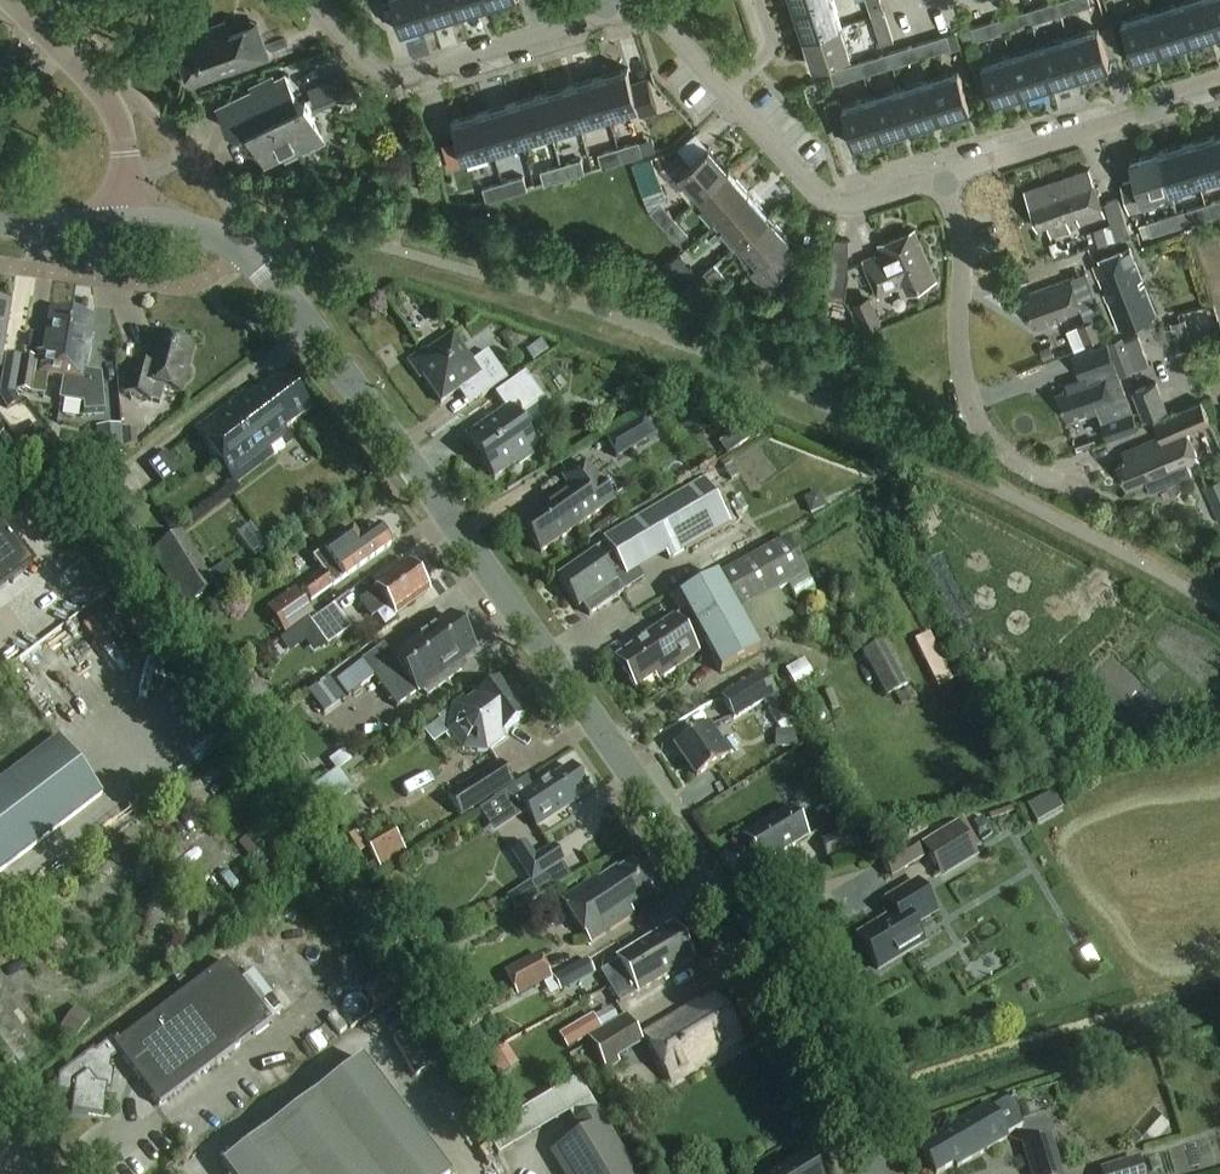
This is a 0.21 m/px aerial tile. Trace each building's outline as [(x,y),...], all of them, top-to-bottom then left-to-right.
[(425,0),(393,0),(402,30),(400,31),(401,32),(432,23),(425,0)] [(432,23),(461,14),(457,0),(425,0),(432,23)] [(461,14),(490,5),(489,0),(457,0),(461,14)] [(795,9),(821,0),(792,0),(795,9)] [(805,39),(843,27),(834,0),(821,0),(795,9),(805,39)] [(881,0),(867,0),(872,17),(886,13),(881,0)] [(1060,16),(1091,7),(1089,0),(1068,0),(1056,4),(1060,16)] [(1219,35),(1219,28),(1212,0),(1197,0),(1181,5),(1193,43),(1219,35)] [(1219,28),(1219,0),(1212,0),(1219,28)] [(1028,26),(1060,16),(1056,4),(1025,13),(1028,26)] [(1181,5),(1152,14),(1164,52),(1193,43),(1181,5)] [(886,13),(872,17),(882,46),(895,41),(886,13)] [(997,35),(1028,26),(1025,13),(993,23),(997,35)] [(1164,52),(1152,14),(1123,22),(1134,59),(1132,60),(1133,61),(1164,52)] [(207,34),(177,45),(181,57),(179,61),(182,69),(186,71),(191,82),(239,65),(241,69),(270,59),(269,57),(264,43),(259,30),(232,40),(226,23),(206,30),(207,34)] [(975,42),(997,35),(993,23),(971,30),(975,42)] [(843,27),(805,39),(814,68),(852,56),(843,27)] [(1099,30),(1070,39),(1081,77),(1111,68),(1099,30)] [(918,46),(922,58),(951,49),(946,37),(918,46)] [(1070,39),(1041,48),(1052,86),(1081,77),(1070,39)] [(918,46),(889,55),(893,67),(922,58),(918,46)] [(1023,95),(1052,86),(1041,48),(1012,56),(1023,95)] [(889,55),(860,64),(864,76),(893,67),(889,55)] [(983,66),(991,93),(994,102),(992,102),(993,104),(1023,95),(1012,56),(982,65),(983,66)] [(864,76),(860,64),(831,72),(835,85),(864,76)] [(983,66),(973,69),(981,96),(991,93),(983,66)] [(630,69),(599,78),(610,116),(639,108),(642,116),(658,111),(649,78),(632,83),(628,71),(630,70),(630,69)] [(959,73),(930,82),(942,119),(972,110),(972,109),(970,109),(959,73)] [(300,105),(287,77),(277,82),(275,78),(252,90),(253,93),(218,110),(228,131),(239,135),(241,135),(245,143),(250,145),(255,143),(266,166),(298,150),(300,154),(326,142),(307,101),(300,105)] [(581,125),(610,116),(599,78),(570,87),(581,125)] [(930,82),(901,91),(912,128),(942,119),(930,82)] [(552,134),(581,125),(570,87),(541,96),(552,134)] [(901,91),(872,100),(884,137),(912,128),(901,91)] [(541,96),(512,104),(523,143),(552,134),(541,96)] [(884,137),(872,100),(843,109),(840,101),(826,105),(835,134),(850,130),(854,144),(852,145),(853,146),(884,137)] [(512,104),(483,113),(494,151),(523,143),(512,104)] [(494,151),(483,113),(452,122),(452,124),(454,123),(459,141),(444,145),(451,170),(467,165),(465,160),(494,151)] [(1219,178),(1219,139),(1219,136),(1190,145),(1202,183),(1219,178)] [(620,148),(624,162),(643,156),(640,142),(620,148)] [(1190,145),(1160,153),(1173,192),(1202,183),(1190,145)] [(681,151),(661,169),(680,190),(688,183),(700,197),(730,171),(710,147),(691,163),(681,151)] [(603,168),(624,162),(620,148),(599,154),(603,168)] [(1155,207),(1152,198),(1173,192),(1160,153),(1131,162),(1137,181),(1122,186),(1130,209),(1142,206),(1144,211),(1155,207)] [(562,166),(566,179),(585,173),(582,160),(562,166)] [(545,186),(566,179),(562,166),(541,172),(545,186)] [(1105,215),(1089,170),(1027,193),(1040,228),(1048,225),(1052,237),(1070,230),(1067,219),(1078,215),(1081,224),(1105,215)] [(700,197),(720,219),(750,193),(730,171),(700,197)] [(504,183),(508,197),(528,191),(524,177),(504,183)] [(488,203),(508,197),(504,183),(484,189),(488,203)] [(714,225),(734,248),(770,216),(750,193),(720,219),(714,225)] [(1131,235),(1119,198),(1106,203),(1114,227),(1105,230),(1104,225),(1091,229),(1096,246),(1131,235)] [(1219,215),(1219,201),(1208,205),(1212,218),(1219,215)] [(651,212),(663,226),(673,217),(661,203),(651,212)] [(1184,226),(1212,218),(1208,205),(1180,214),(1184,226)] [(1184,226),(1180,214),(1148,223),(1152,236),(1184,226)] [(770,216),(734,248),(741,256),(748,251),(760,265),(753,271),(768,287),(795,263),(781,247),(790,239),(770,216)] [(673,217),(663,226),(678,244),(689,235),(673,217)] [(937,280),(915,230),(880,246),(884,256),(878,259),(877,256),(864,261),(880,298),(892,292),(891,289),(905,283),(909,293),(937,280)] [(1057,242),(1051,244),(1055,259),(1071,253),(1069,247),(1064,249),(1058,246),(1057,242)] [(1096,261),(1092,263),(1118,332),(1131,326),(1156,317),(1137,265),(1133,254),(1131,248),(1096,261)] [(829,298),(844,301),(848,268),(849,261),(834,259),(829,298)] [(714,264),(704,273),(718,289),(728,281),(714,264)] [(676,278),(671,282),(681,295),(694,284),(701,278),(690,266),(676,278)] [(1031,299),(1023,302),(1033,331),(1083,312),(1071,278),(1029,293),(1031,299)] [(798,316),(803,287),(788,285),(783,313),(798,316)] [(867,330),(881,324),(871,301),(857,307),(867,330)] [(0,371),(10,308),(0,307),(0,371)] [(1097,307),(1083,312),(1087,324),(1078,328),(1085,345),(1086,345),(1107,336),(1101,318),(1097,307)] [(49,378),(59,380),(60,380),(70,318),(50,315),(44,355),(39,355),(37,362),(23,360),(18,394),(46,398),(49,378)] [(70,318),(60,380),(64,381),(63,390),(61,402),(83,406),(84,414),(104,413),(103,397),(101,376),(87,374),(93,341),(89,340),(92,321),(70,318)] [(1171,323),(1177,345),(1192,340),(1186,319),(1171,323)] [(425,351),(407,363),(419,380),(422,378),(441,403),(458,391),(464,393),(471,388),(479,400),(507,380),(488,352),(472,363),(452,336),(427,354),(425,351)] [(187,339),(178,337),(174,340),(173,342),(153,337),(145,369),(131,365),(123,395),(149,402),(153,388),(181,395),(193,348),(189,347),(189,344),(187,339)] [(1108,342),(1121,375),(1136,370),(1123,337),(1108,342)] [(541,343),(525,354),(532,363),(547,352),(541,343)] [(1107,343),(1079,353),(1088,378),(1106,372),(1116,368),(1107,343)] [(1051,346),(1041,350),(1045,360),(1055,356),(1051,346)] [(16,393),(22,359),(8,356),(4,377),(2,390),(0,400),(0,402),(6,411),(19,401),(16,397),(16,393)] [(1066,392),(1060,394),(1070,422),(1096,413),(1099,412),(1109,441),(1137,430),(1139,429),(1116,368),(1106,372),(1088,378),(1064,387),(1066,392)] [(544,401),(525,374),(494,395),(505,411),(466,439),(494,479),(517,462),(519,464),(538,450),(525,433),(523,434),(515,421),(544,401)] [(310,414),(282,377),(263,391),(260,387),(246,398),(243,394),(200,427),(237,477),(290,438),(285,432),(310,414)] [(1132,391),(1143,420),(1168,411),(1157,382),(1132,391)] [(1128,462),(1120,465),(1131,490),(1148,483),(1151,492),(1193,474),(1190,465),(1203,459),(1190,431),(1211,422),(1201,401),(1159,419),(1166,435),(1125,453),(1128,462)] [(643,418),(605,441),(616,459),(654,437),(643,418)] [(120,428),(95,430),(98,459),(123,456),(120,428)] [(741,429),(730,437),(738,448),(750,440),(741,429)] [(135,432),(122,434),(123,449),(137,448),(135,432)] [(13,452),(8,456),(14,463),(26,453),(16,442),(9,447),(13,452)] [(758,448),(742,457),(754,478),(770,468),(758,448)] [(538,514),(522,525),(541,553),(584,522),(613,502),(585,463),(560,480),(566,489),(563,492),(538,510),(538,514)] [(723,469),(730,482),(740,477),(733,464),(723,469)] [(126,495),(111,475),(94,488),(108,508),(126,495)] [(1219,522),(1219,479),(1205,486),(1219,522)] [(731,524),(706,482),(607,541),(622,567),(662,543),(671,559),(731,524)] [(313,559),(320,569),(322,573),(301,589),(311,604),(343,581),(390,547),(389,545),(391,540),(384,531),(379,531),(377,529),(360,542),(353,531),(313,559)] [(30,572),(0,532),(0,595),(30,572)] [(181,535),(151,554),(185,609),(216,590),(181,535)] [(677,617),(636,643),(634,648),(616,659),(636,689),(673,666),(676,670),(701,655),(695,646),(701,642),(719,674),(759,652),(739,615),(809,576),(789,537),(679,596),(692,621),(683,627),(677,617)] [(594,553),(558,579),(579,609),(581,607),(589,618),(624,594),(616,583),(607,570),(611,567),(605,557),(600,560),(594,551),(593,551),(594,553)] [(218,588),(236,577),(227,564),(209,575),(218,588)] [(418,580),(408,567),(375,591),(376,592),(360,604),(372,620),(388,608),(394,616),(426,592),(425,590),(426,586),(422,580),(418,580)] [(267,610),(285,635),(313,615),(295,590),(267,610)] [(327,646),(349,630),(333,609),(311,625),(327,646)] [(476,653),(462,635),(449,617),(392,659),(383,648),(363,663),(364,665),(339,683),(350,698),(375,679),(398,709),(441,677),(447,685),(467,670),(462,663),(476,653)] [(929,634),(914,642),(926,666),(941,658),(929,634)] [(884,641),(860,654),(886,699),(909,686),(884,641)] [(814,682),(802,662),(785,672),(797,692),(814,682)] [(246,669),(234,678),(243,691),(255,682),(246,669)] [(734,721),(764,704),(777,726),(789,719),(777,697),(763,674),(721,698),(734,721)] [(308,694),(324,716),(344,700),(328,678),(308,694)] [(524,718),(498,683),(466,706),(462,701),(453,708),(448,731),(462,751),(486,753),(506,739),(502,734),(524,718)] [(901,708),(915,700),(910,690),(896,698),(901,708)] [(731,754),(709,723),(676,746),(697,778),(731,754)] [(794,732),(780,732),(780,748),(795,748),(794,732)] [(58,738),(0,782),(0,874),(102,796),(58,738)] [(512,785),(500,765),(448,798),(460,818),(512,785)] [(586,791),(571,768),(554,779),(552,776),(534,788),(527,778),(493,800),(506,819),(516,812),(520,817),(526,813),(536,829),(568,808),(569,802),(586,791)] [(337,773),(312,791),(326,811),(351,793),(337,773)] [(1060,789),(1036,802),(1045,818),(1069,805),(1060,789)] [(811,838),(793,808),(758,829),(757,831),(747,837),(756,852),(754,857),(759,864),(763,865),(775,859),(811,838)] [(921,845),(938,873),(973,853),(955,824),(921,845)] [(406,854),(390,828),(364,843),(380,870),(406,854)] [(827,861),(859,851),(854,832),(822,842),(827,861)] [(890,881),(922,861),(911,843),(879,862),(890,881)] [(553,847),(535,858),(526,844),(511,853),(531,883),(553,869),(563,863),(553,847)] [(653,895),(632,864),(619,872),(617,869),(599,881),(597,878),(563,901),(592,944),(635,915),(631,910),(653,895)] [(524,894),(509,903),(515,912),(545,895),(537,880),(521,889),(524,894)] [(936,915),(917,884),(886,902),(887,903),(895,917),(857,939),(877,972),(923,945),(913,928),(936,915)] [(12,911),(28,899),(19,887),(3,899),(12,911)] [(202,913),(201,930),(214,930),(215,914),(202,913)] [(599,974),(608,988),(683,945),(672,927),(616,960),(618,963),(599,974)] [(683,945),(608,988),(615,1001),(634,990),(637,995),(693,962),(683,945)] [(537,955),(502,973),(516,999),(550,980),(537,955)] [(560,994),(595,976),(587,961),(552,980),(560,994)] [(108,1043),(119,1056),(159,1108),(270,1024),(225,964),(122,1042),(111,1040),(108,1043)] [(738,1031),(718,997),(702,1007),(699,1003),(643,1037),(671,1082),(736,1043),(731,1035),(738,1031)] [(78,1010),(62,1031),(75,1041),(91,1019),(78,1010)] [(587,1040),(602,1030),(593,1015),(558,1036),(567,1051),(587,1040)] [(602,1030),(587,1040),(606,1072),(620,1065),(617,1061),(642,1046),(626,1017),(619,1021),(602,1030)] [(414,1079),(437,1066),(415,1028),(392,1042),(414,1079)] [(119,1056),(108,1043),(95,1053),(94,1051),(58,1077),(56,1095),(67,1097),(68,1096),(73,1096),(71,1115),(102,1119),(107,1091),(111,1091),(114,1071),(110,1071),(110,1062),(119,1056)] [(488,1058),(499,1076),(518,1065),(507,1047),(488,1058)] [(221,1167),(226,1173),(446,1173),(360,1062),(221,1167)] [(576,1079),(484,1135),(497,1157),(568,1114),(581,1137),(551,1155),(562,1173),(633,1173),(576,1079)] [(920,1152),(933,1173),(941,1173),(954,1167),(956,1170),(1005,1142),(1003,1138),(988,1112),(986,1110),(936,1138),(938,1141),(920,1152)] [(1020,1147),(1029,1173),(1062,1173),(1051,1137),(1020,1147)] [(802,1157),(775,1173),(812,1173),(802,1157)] [(1099,1171),(1100,1173),(1143,1173),(1138,1159),(1099,1171)]
